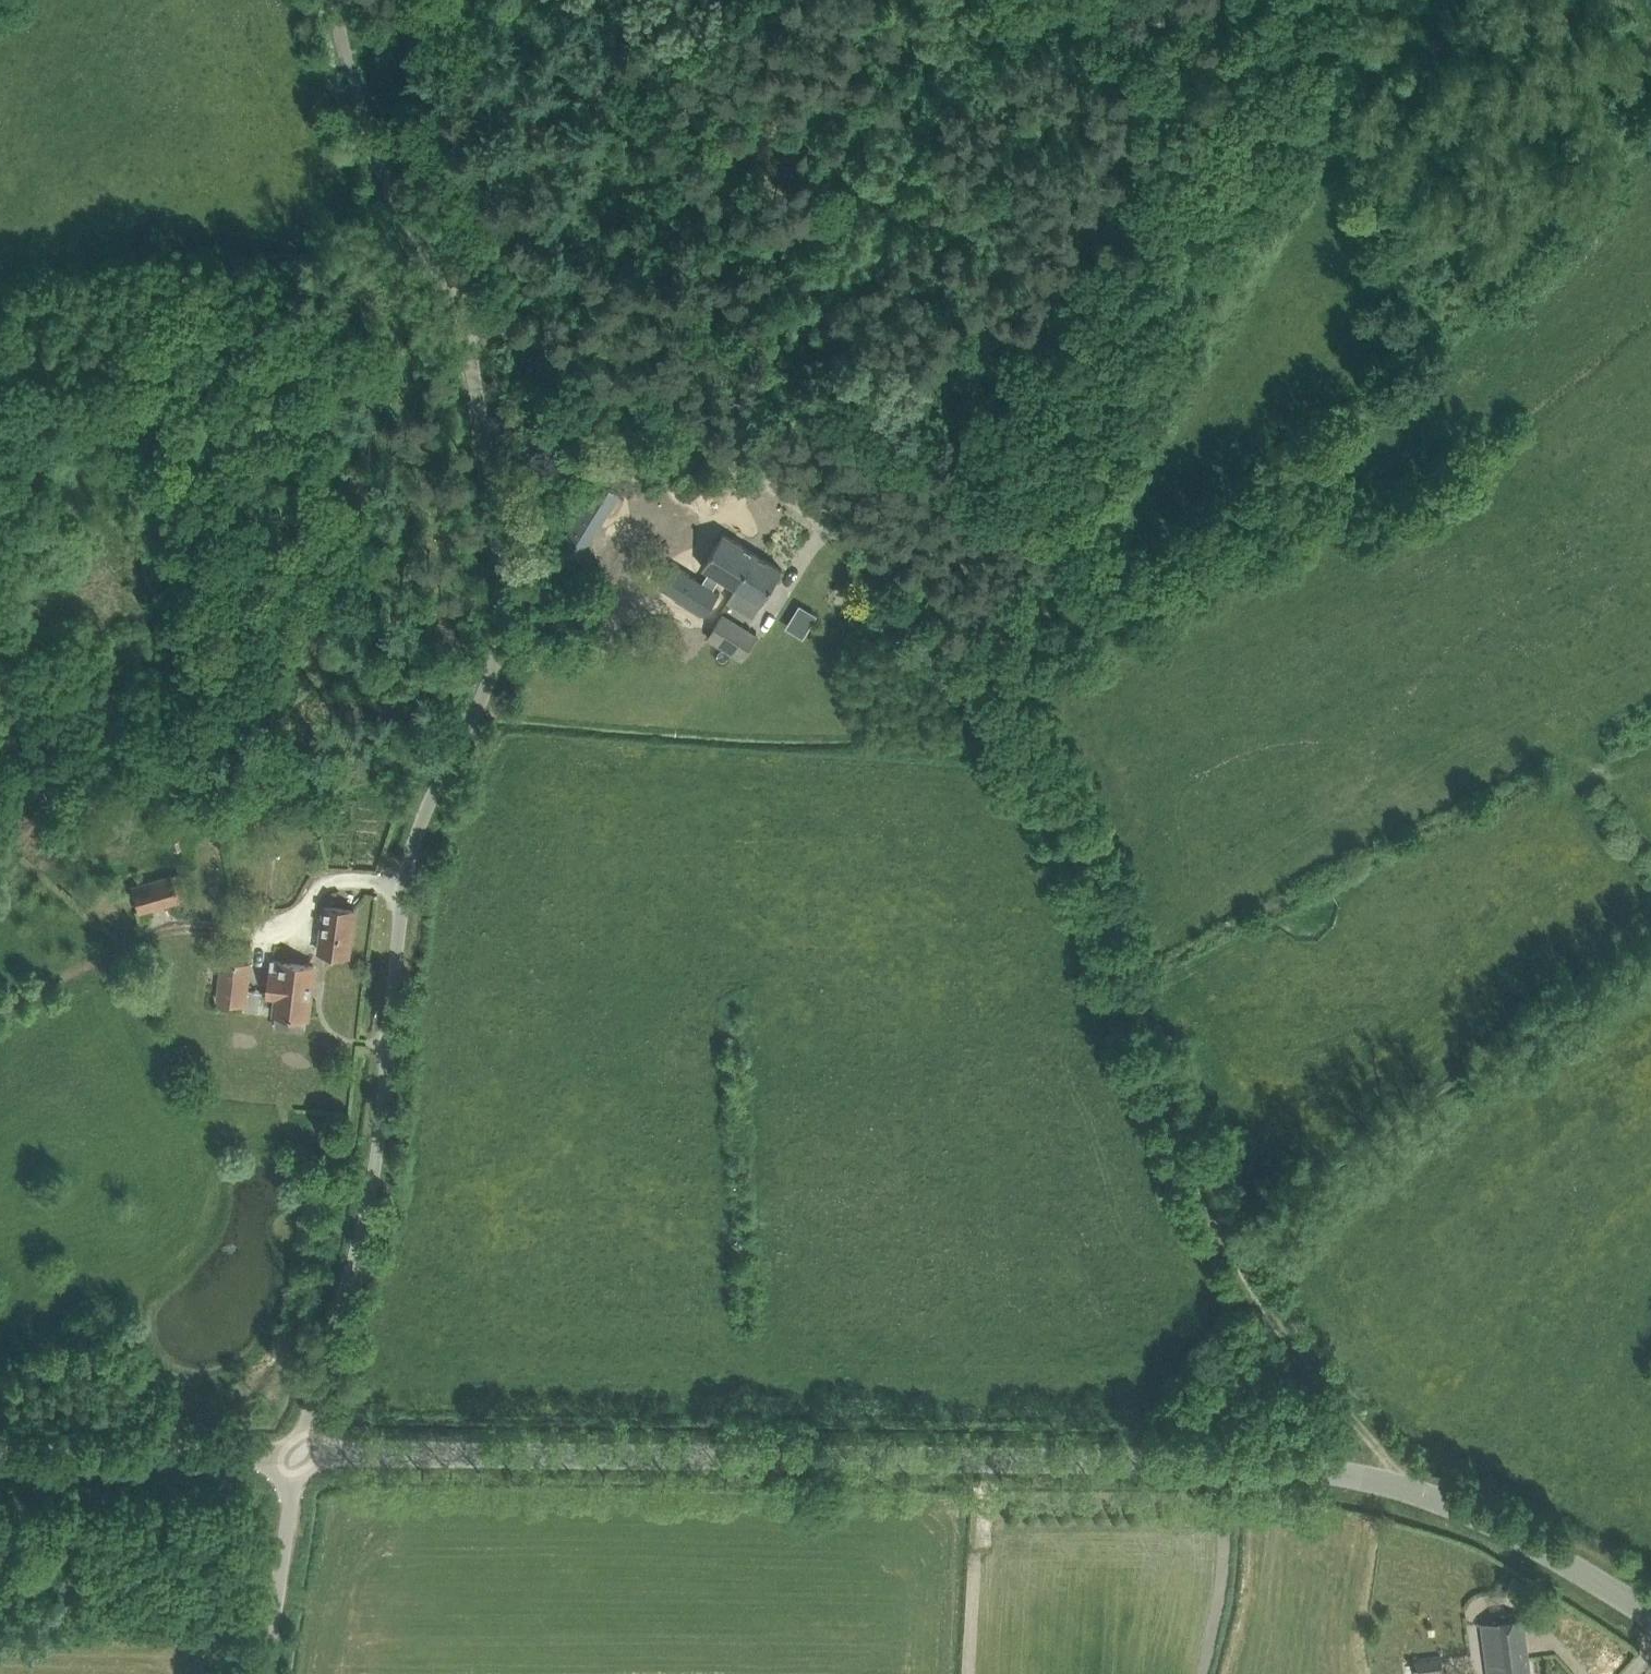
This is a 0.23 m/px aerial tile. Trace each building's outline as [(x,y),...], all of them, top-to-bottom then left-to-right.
[(600,479),(559,545),(580,558),(596,532),(621,492),(601,480),(600,479)] [(703,566),(732,585),(753,551),(724,533),(703,566)] [(753,551),(732,585),(736,587),(728,601),(753,617),(783,569),(753,551)] [(686,611),(697,598),(666,574),(656,587),(686,611)] [(648,599),(640,613),(652,620),(660,606),(648,599)] [(708,637),(744,659),(757,636),(722,614),(708,637)] [(130,883),(137,912),(178,899),(171,872),(130,883)] [(319,951),(350,955),(356,910),(325,906),(319,951)] [(215,1000),(247,1004),(252,961),(221,957),(215,1000)] [(267,997),(266,1010),(276,1011),(275,1013),(308,1018),(315,966),(282,961),(272,960),(271,970),(270,970),(266,997),(267,997)] [(1523,1617),(1482,1623),(1489,1673),(1531,1673),(1523,1617)] [(1416,1673),(1441,1673),(1444,1673),(1442,1658),(1414,1660),(1416,1673)]
